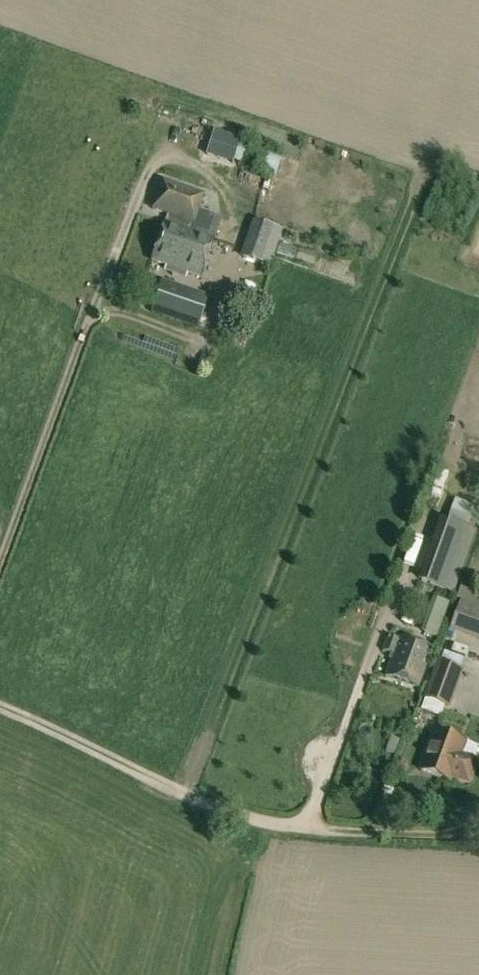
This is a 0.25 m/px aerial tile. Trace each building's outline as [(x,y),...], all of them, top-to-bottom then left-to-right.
[(212,125),(202,149),(224,158),(234,134),(212,125)] [(283,156),(240,142),(233,163),(276,177),(283,156)] [(165,224),(152,261),(198,277),(201,278),(201,277),(214,240),(214,241),(222,218),(199,211),(205,195),(162,179),(152,210),(168,216),(165,224)] [(282,232),(267,227),(261,245),(246,240),(240,258),(269,268),(282,232)] [(198,330),(209,297),(162,281),(152,314),(198,330)] [(454,594),(476,532),(440,519),(418,582),(454,594)] [(436,638),(449,604),(432,598),(420,632),(436,638)] [(478,642),(478,607),(460,601),(449,631),(478,642)] [(418,688),(432,648),(400,637),(398,640),(387,636),(381,651),(393,656),(385,676),(418,688)] [(437,661),(423,699),(425,700),(444,707),(450,709),(464,671),(460,670),(440,663),(437,661)] [(433,731),(418,772),(451,784),(453,781),(470,787),(478,763),(478,760),(462,754),(466,743),(433,731)]
